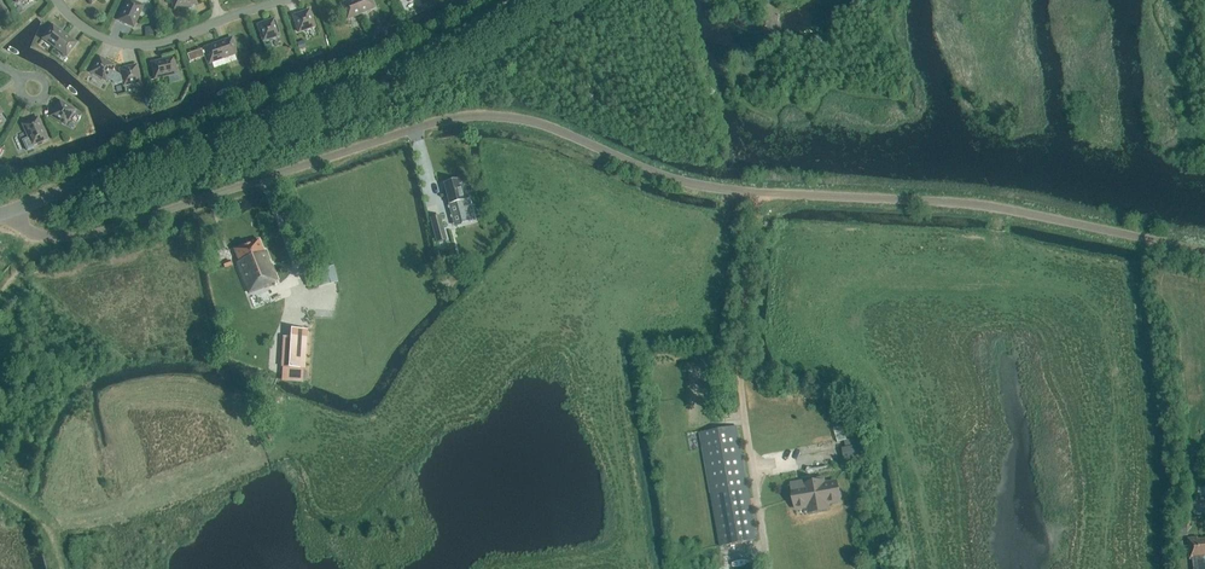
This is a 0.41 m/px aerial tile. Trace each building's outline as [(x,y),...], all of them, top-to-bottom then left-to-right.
[(134,27),(143,6),(131,0),(127,0),(118,20),(134,27)] [(174,9),(197,4),(196,0),(172,0),(174,9)] [(361,14),(355,0),(350,0),(341,4),(347,19),(361,14)] [(361,14),(375,8),(371,0),(355,0),(361,14)] [(309,10),(293,15),(298,32),(315,26),(309,10)] [(274,19),(257,25),(263,41),(280,35),(274,19)] [(42,38),(55,47),(65,34),(53,25),(42,38)] [(153,36),(153,27),(145,28),(146,36),(153,36)] [(77,43),(65,34),(55,47),(67,56),(77,43)] [(237,54),(232,38),(218,43),(223,59),(226,65),(237,61),(235,55),(237,54)] [(304,40),(297,43),(299,50),(306,48),(304,40)] [(218,43),(204,48),(209,64),(212,63),(214,69),(226,65),(223,59),(218,43)] [(194,52),(187,54),(190,61),(197,59),(194,52)] [(108,78),(113,81),(117,74),(111,71),(114,65),(99,57),(91,72),(106,81),(108,78)] [(151,63),(155,79),(177,74),(174,57),(151,63)] [(119,69),(121,75),(119,75),(117,74),(113,81),(118,84),(122,83),(123,86),(140,82),(136,65),(119,69)] [(65,125),(74,110),(59,101),(50,116),(65,125)] [(47,139),(38,117),(23,124),(28,137),(22,140),(27,151),(33,148),(32,146),(47,139)] [(459,187),(457,181),(444,185),(450,206),(456,204),(462,226),(476,221),(470,199),(465,200),(461,186),(459,187)] [(448,245),(441,218),(431,221),(439,247),(448,245)] [(268,285),(278,281),(266,252),(264,253),(259,240),(234,250),(239,263),(237,263),(249,294),(268,286),(268,285)] [(303,264),(307,278),(317,275),(314,262),(303,264)] [(304,375),(306,332),(292,331),(291,339),(284,339),(282,378),(282,381),(303,382),(304,375)] [(758,540),(738,427),(700,434),(721,547),(758,540)] [(862,456),(861,446),(842,449),(844,459),(862,456)] [(841,498),(840,494),(838,493),(836,483),(824,485),(823,480),(804,483),(805,488),(792,490),(794,501),(793,503),(793,506),(795,507),(796,509),(808,507),(809,513),(828,509),(827,503),(839,501),(839,500),(841,498)] [(1186,524),(1176,525),(1178,535),(1187,534),(1186,524)] [(1204,556),(1204,540),(1198,541),(1198,538),(1188,539),(1190,561),(1201,560),(1200,557),(1204,556)]
